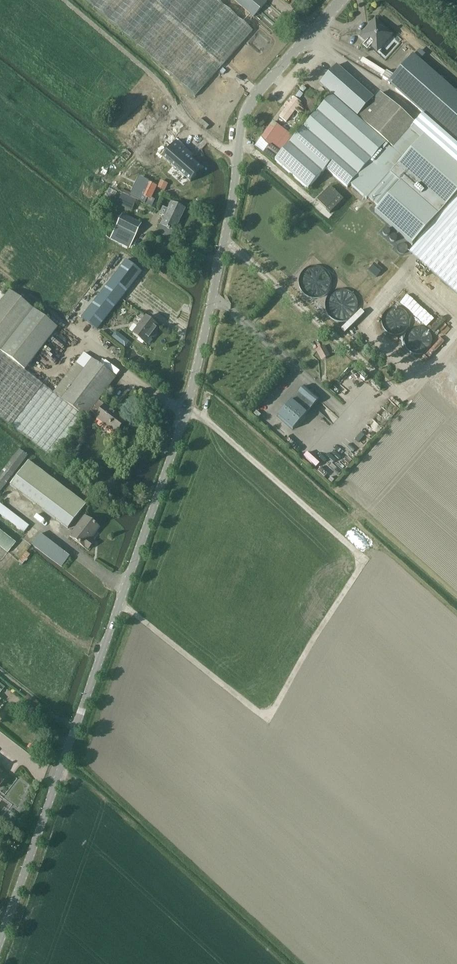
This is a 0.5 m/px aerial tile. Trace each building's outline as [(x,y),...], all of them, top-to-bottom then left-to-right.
[(123,33),(194,97),(253,31),(218,0),(85,0),(123,33)] [(286,17),(268,1),(267,2),(265,0),(234,0),(253,17),(272,33),(286,17)] [(378,51),(392,35),(376,21),(362,37),(378,51)] [(413,54),(388,83),(456,145),(456,93),(413,54)] [(337,65),(320,84),(314,90),(324,98),(329,92),(357,117),(374,98),(337,65)] [(392,149),(331,97),(275,161),(308,190),(326,169),(347,188),(349,185),(366,200),(368,198),(368,197),(421,137),(411,128),(415,123),(380,93),(359,118),(393,148),(392,149)] [(300,115),(304,110),(298,106),(301,103),(294,97),(289,104),(287,102),(284,107),(286,108),(279,117),(286,122),(295,111),(300,115)] [(253,117),(261,122),(271,105),(262,100),(253,117)] [(278,147),(288,134),(278,126),(267,142),(271,147),(274,144),(278,147)] [(368,197),(379,207),(375,212),(412,245),(416,240),(418,241),(456,195),(456,166),(423,135),(421,137),(368,197)] [(162,157),(190,182),(202,169),(186,155),(188,152),(176,141),(162,157)] [(151,199),(157,187),(142,180),(139,185),(137,185),(131,198),(136,200),(153,207),(156,201),(151,199)] [(330,213),(344,199),(330,186),(317,200),(330,213)] [(409,252),(456,294),(456,196),(418,241),(417,242),(409,252)] [(175,232),(185,209),(171,202),(168,210),(165,209),(163,214),(166,215),(161,226),(175,232)] [(129,248),(140,223),(122,216),(111,239),(129,248)] [(154,251),(159,241),(150,236),(144,245),(154,251)] [(142,272),(126,260),(81,318),(97,330),(142,272)] [(373,263),(368,270),(376,277),(382,270),(373,263)] [(332,303),(339,320),(360,311),(349,287),(326,297),(329,304),(332,303)] [(51,458),(84,416),(53,393),(25,370),(58,328),(10,291),(0,304),(0,418),(51,458)] [(424,322),(430,314),(419,306),(413,314),(424,322)] [(384,331),(409,328),(407,308),(382,310),(384,331)] [(159,327),(140,313),(137,310),(136,312),(135,311),(133,315),(136,317),(143,322),(133,334),(146,344),(159,327)] [(442,315),(431,327),(437,332),(448,320),(442,315)] [(62,326),(40,354),(50,361),(72,334),(62,326)] [(431,328),(406,328),(407,349),(431,349),(431,328)] [(116,330),(112,336),(125,345),(129,339),(116,330)] [(440,338),(430,351),(433,354),(444,341),(440,338)] [(315,348),(320,359),(329,355),(324,344),(315,348)] [(84,353),(53,393),(84,416),(86,418),(91,411),(97,415),(95,418),(116,433),(126,419),(116,411),(115,412),(105,404),(104,405),(99,401),(116,377),(92,358),(91,359),(84,353)] [(320,399),(305,386),(278,416),(293,429),(320,399)] [(14,474),(16,476),(26,462),(25,460),(28,456),(20,450),(0,476),(0,492),(14,474)] [(68,529),(86,505),(48,475),(29,461),(11,484),(68,529)] [(29,526),(0,503),(0,515),(24,533),(29,526)] [(90,540),(99,529),(85,517),(70,537),(84,549),(85,547),(88,550),(93,542),(90,540)] [(16,544),(0,530),(0,546),(8,553),(16,544)] [(61,567),(69,557),(40,534),(32,544),(33,545),(61,567)] [(22,565),(30,555),(25,551),(18,561),(22,565)]
